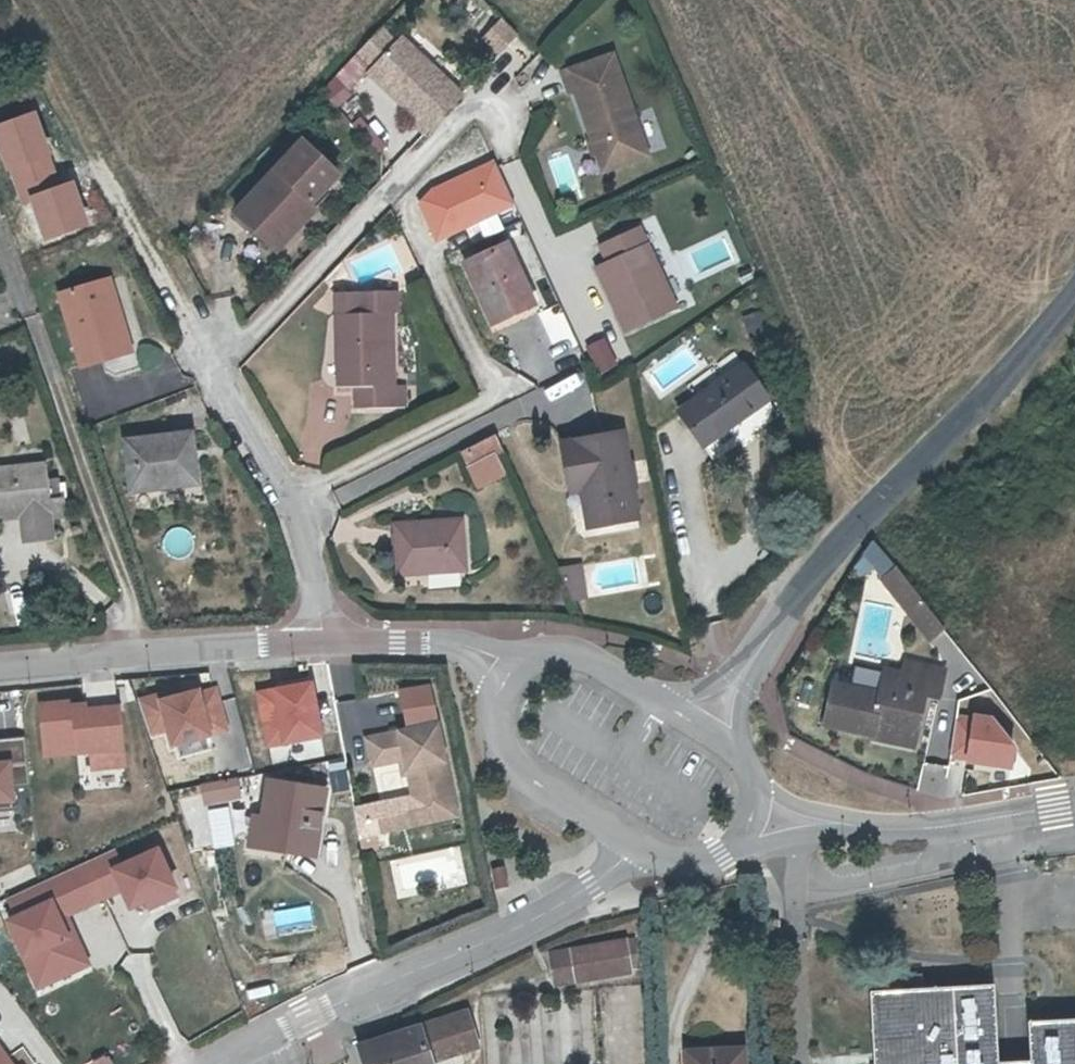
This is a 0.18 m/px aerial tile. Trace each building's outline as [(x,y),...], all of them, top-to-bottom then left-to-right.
[(389,28),(367,51),(383,67),(377,72),(425,117),(421,121),(433,133),(471,93),(434,59),(430,63),(406,41),(405,43),(389,28)] [(496,67),(526,36),(519,28),(489,60),(496,67)] [(430,63),(434,59),(410,37),(406,41),(430,63)] [(615,170),(658,155),(623,56),(575,73),(582,92),(587,90),(615,170)] [(0,127),(0,138),(23,203),(33,199),(47,238),(86,224),(72,184),(60,188),(34,115),(0,127)] [(316,207),(329,193),(343,178),(308,145),(241,217),(273,247),(313,204),(316,207)] [(489,162),(415,197),(438,245),(511,211),(489,162)] [(334,198),(329,193),(316,207),(313,204),(273,247),(281,254),(334,198)] [(615,251),(623,268),(611,274),(639,335),(688,312),(653,234),(615,251)] [(515,246),(474,264),(498,321),(541,304),(515,246)] [(117,286),(69,298),(89,368),(134,357),(124,325),(129,324),(117,286)] [(362,387),(362,407),(412,408),(414,387),(394,387),(395,315),(408,315),(408,292),(347,292),(345,387),(362,387)] [(759,309),(740,316),(746,333),(765,326),(759,309)] [(503,332),(525,384),(557,371),(535,319),(503,332)] [(606,335),(584,341),(593,373),(615,367),(606,335)] [(756,370),(690,413),(711,445),(778,402),(756,370)] [(203,396),(207,394),(213,392),(209,386),(206,382),(201,385),(198,387),(201,392),(203,396)] [(193,426),(129,441),(141,487),(204,473),(193,426)] [(474,470),(507,453),(499,435),(466,452),(474,470)] [(592,480),(599,523),(641,517),(625,435),(565,445),(572,484),(592,480)] [(54,484),(53,467),(0,471),(0,515),(26,514),(27,541),(54,540),(53,522),(53,513),(56,512),(54,484)] [(592,480),(572,484),(574,501),(580,500),(585,526),(599,523),(592,480)] [(64,484),(54,484),(56,512),(53,513),(53,522),(71,521),(70,501),(66,501),(64,484)] [(462,523),(399,529),(401,578),(466,575),(462,523)] [(875,542),(860,551),(873,573),(888,564),(875,542)] [(560,564),(565,599),(586,595),(581,560),(560,564)] [(915,622),(929,611),(930,611),(902,575),(897,580),(889,570),(879,576),(915,622)] [(948,636),(929,611),(915,622),(935,646),(948,636)] [(875,723),(915,730),(924,689),(940,692),(945,664),(908,657),(905,670),(884,665),(878,690),(835,682),(826,723),(873,733),(875,723)] [(309,679),(255,690),(266,746),(321,735),(309,679)] [(215,682),(147,699),(159,746),(227,729),(215,682)] [(86,697),(38,701),(42,753),(89,749),(91,767),(124,764),(119,702),(86,705),(86,697)] [(995,714),(958,708),(951,756),(1013,768),(1015,747),(995,714)] [(421,805),(450,799),(432,715),(362,730),(368,757),(396,751),(401,750),(404,765),(408,786),(416,784),(421,805)] [(875,723),(873,733),(913,741),(915,730),(875,723)] [(399,766),(404,765),(401,750),(396,751),(399,766)] [(0,761),(0,801),(14,800),(11,760),(0,761)] [(320,786),(267,778),(259,835),(310,843),(320,786)] [(452,807),(450,799),(421,805),(416,784),(408,786),(415,815),(452,807)] [(371,798),(349,801),(354,828),(357,843),(373,840),(370,825),(376,824),(371,798)] [(0,896),(0,906),(39,989),(91,965),(67,914),(121,889),(130,909),(177,887),(156,844),(109,866),(101,849),(0,896)] [(496,889),(507,886),(503,866),(491,869),(496,889)] [(311,903),(270,908),(273,931),(314,925),(311,903)] [(188,954),(207,944),(197,924),(178,934),(188,954)] [(624,940),(549,955),(555,985),(629,970),(624,940)] [(870,987),(874,1063),(1074,1063),(1074,1017),(1028,1019),(1029,1057),(999,1059),(994,981),(870,987)] [(360,1063),(423,1063),(423,1062),(471,1046),(460,1012),(354,1046),(360,1063)] [(688,1051),(688,1063),(742,1063),(742,1049),(688,1051)]
